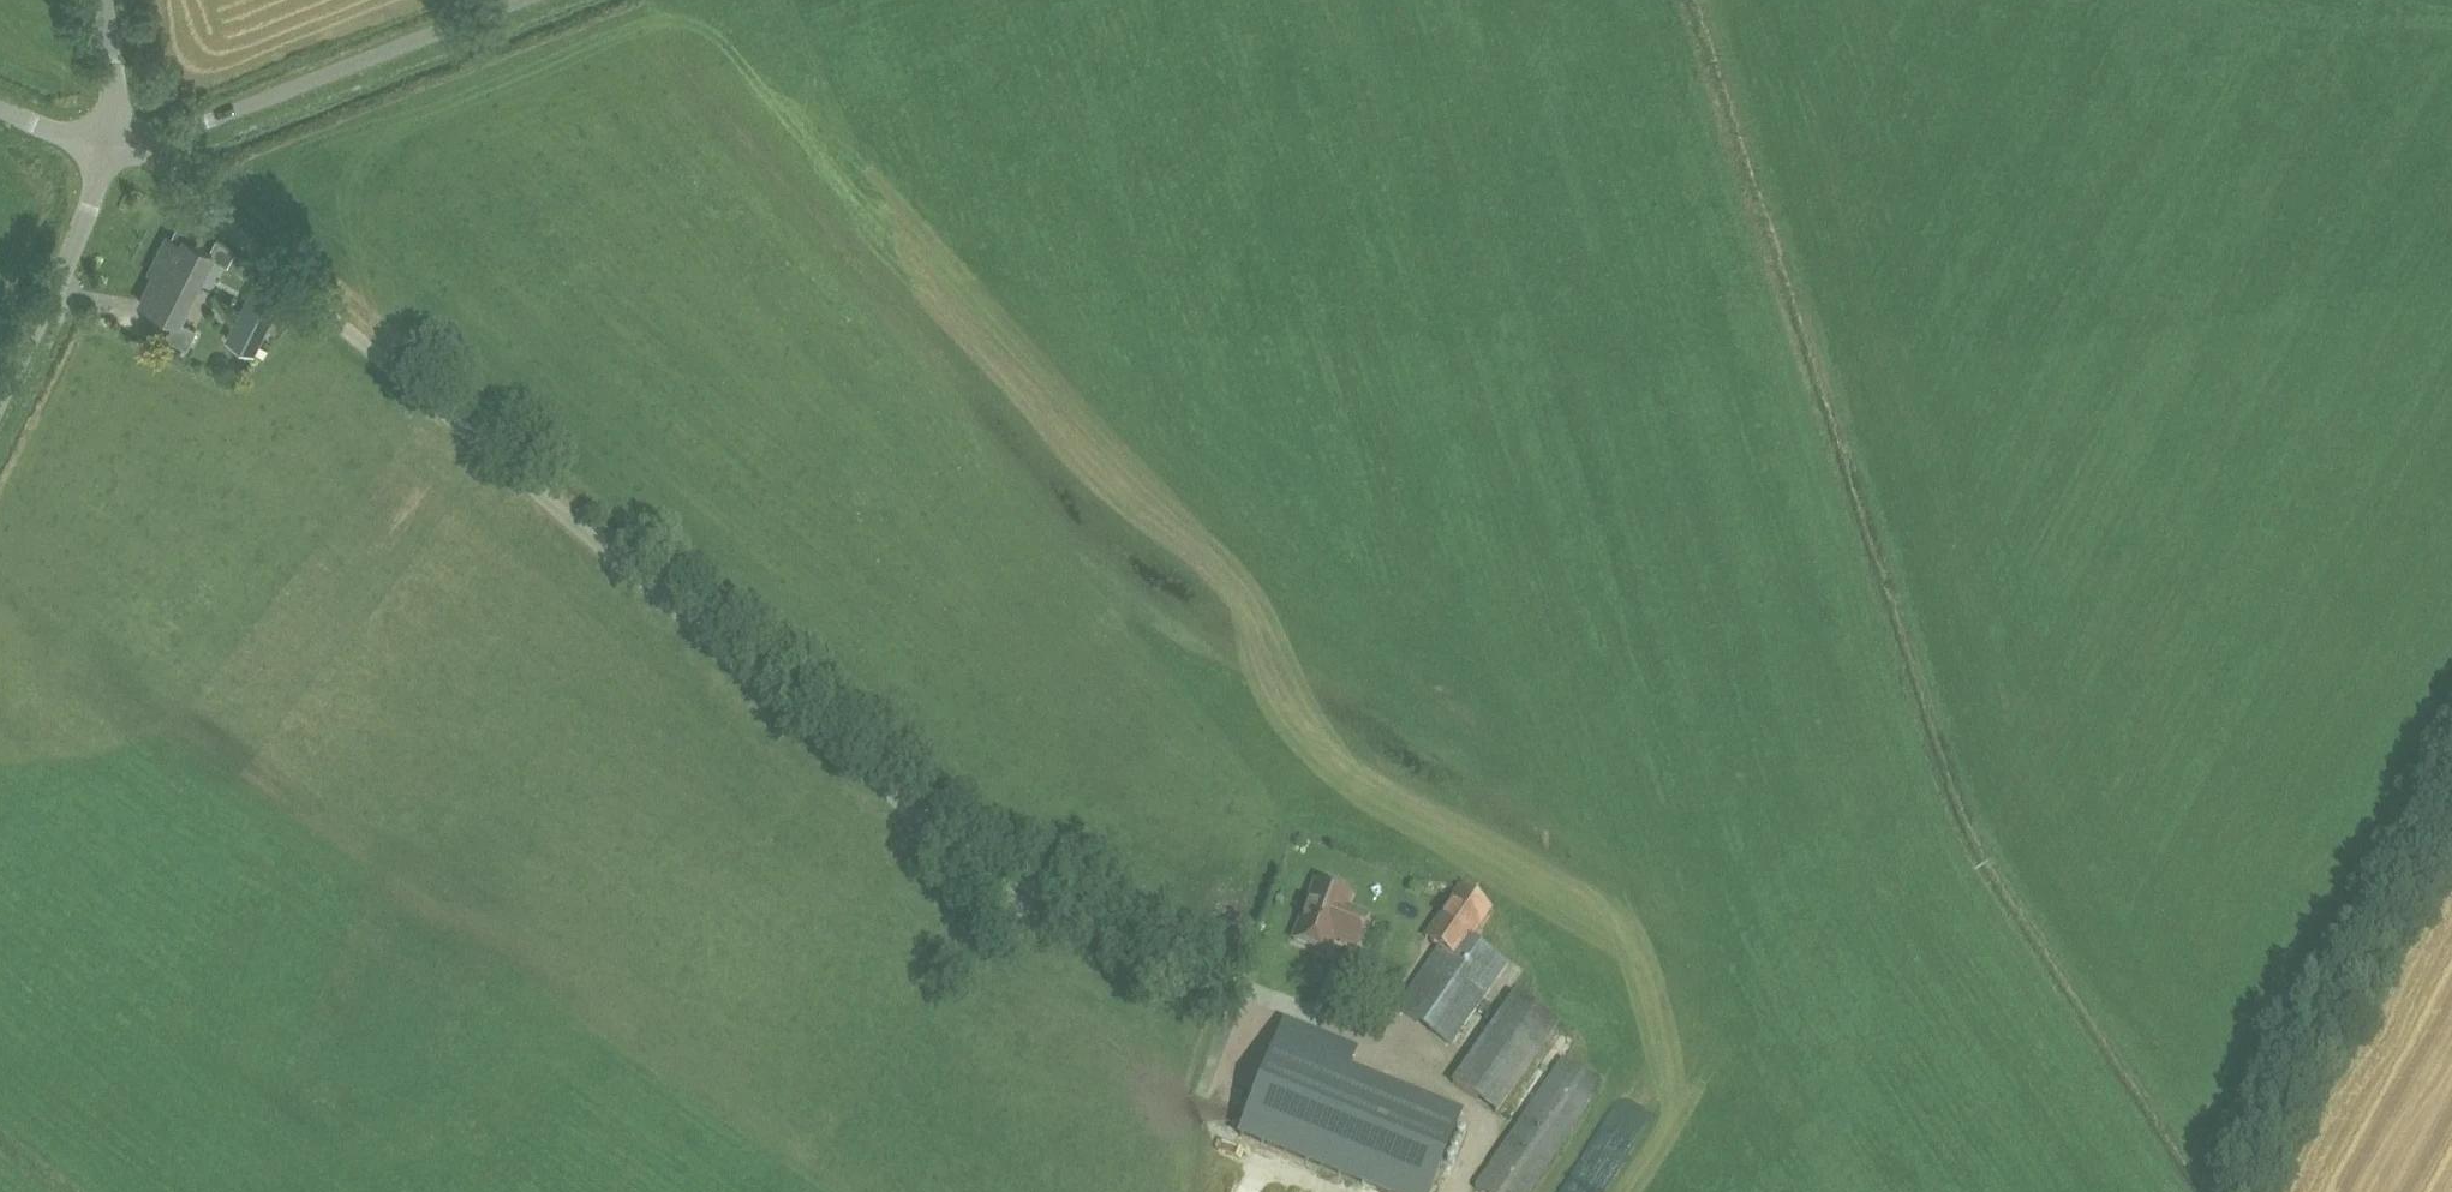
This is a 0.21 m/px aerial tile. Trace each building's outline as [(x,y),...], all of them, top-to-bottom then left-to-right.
[(212,251),(183,236),(181,241),(166,234),(156,255),(161,257),(159,261),(197,280),(212,251)] [(177,320),(197,280),(159,261),(139,301),(177,320)] [(269,316),(244,303),(227,336),(253,349),(269,316)] [(1357,946),(1368,917),(1346,908),(1351,895),(1316,882),(1294,940),(1328,954),(1334,937),(1357,946)] [(1451,1046),(1508,964),(1471,939),(1491,910),(1461,889),(1443,914),(1447,917),(1431,940),(1440,947),(1397,1008),(1451,1046)] [(1560,1024),(1533,1007),(1511,995),(1451,1082),(1498,1114),(1560,1024)] [(1462,1120),(1342,1073),(1350,1051),(1284,1025),(1256,1097),(1259,1098),(1248,1126),(1418,1191),(1434,1191),(1462,1120)] [(1478,1191),(1530,1191),(1602,1089),(1560,1058),(1473,1188),(1478,1191)]
